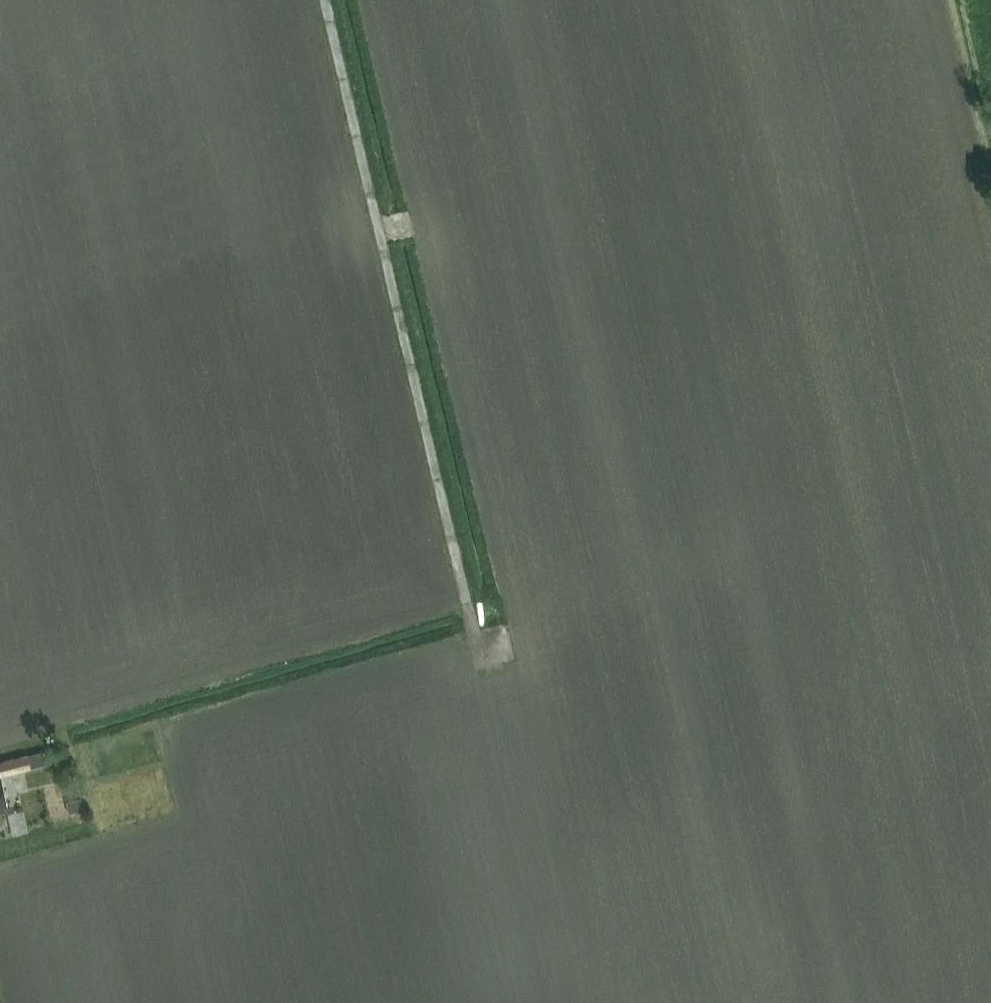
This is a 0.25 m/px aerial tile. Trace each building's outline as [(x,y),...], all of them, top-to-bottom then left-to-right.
[(41,752),(29,755),(32,768),(44,765),(47,764),(43,751),(41,752)] [(74,756),(68,757),(70,768),(76,766),(74,756)] [(30,769),(28,759),(0,767),(0,775),(0,777),(30,769)]
